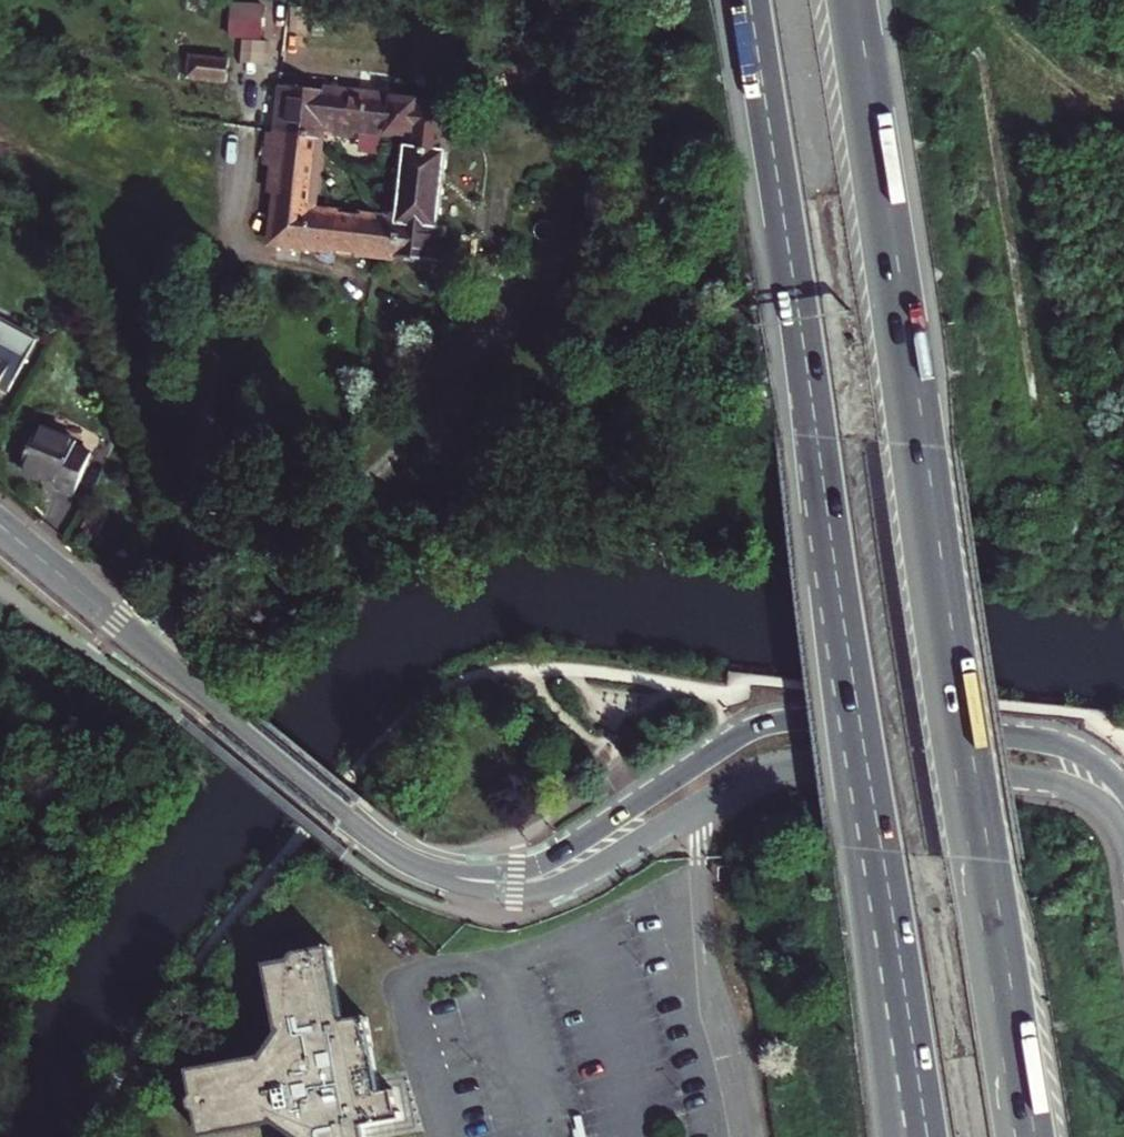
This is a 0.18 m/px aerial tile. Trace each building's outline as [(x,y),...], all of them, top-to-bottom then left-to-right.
[(260,39),(264,14),(232,8),(228,33),(260,39)] [(187,52),(183,78),(224,85),(228,59),(187,52)] [(284,90),(278,137),(286,139),(286,138),(321,141),(323,132),(343,134),(343,139),(351,140),(351,137),(355,137),(356,130),(390,135),(394,102),(284,90)] [(400,225),(396,260),(434,264),(451,109),(394,102),(390,135),(409,138),(400,225)] [(279,195),(273,246),(396,260),(400,225),(311,214),(321,141),(286,138),(286,139),(283,170),(274,169),(271,194),(279,195)] [(3,382),(14,388),(46,336),(4,310),(1,314),(0,313),(0,387),(3,382)] [(77,441),(43,420),(19,458),(54,480),(51,486),(66,495),(90,456),(74,447),(77,441)] [(362,1122),(401,1115),(400,1108),(397,1109),(393,1085),(379,1088),(372,1042),(373,1042),(369,1012),(345,1016),(336,956),(337,955),(334,941),(298,947),(294,953),(294,954),(271,958),(281,1026),(264,1050),(204,1059),(203,1058),(189,1060),(193,1084),(188,1090),(190,1098),(196,1102),(200,1127),(214,1124),(214,1123),(273,1113),(298,1131),(299,1136),(364,1136),(362,1122)]
